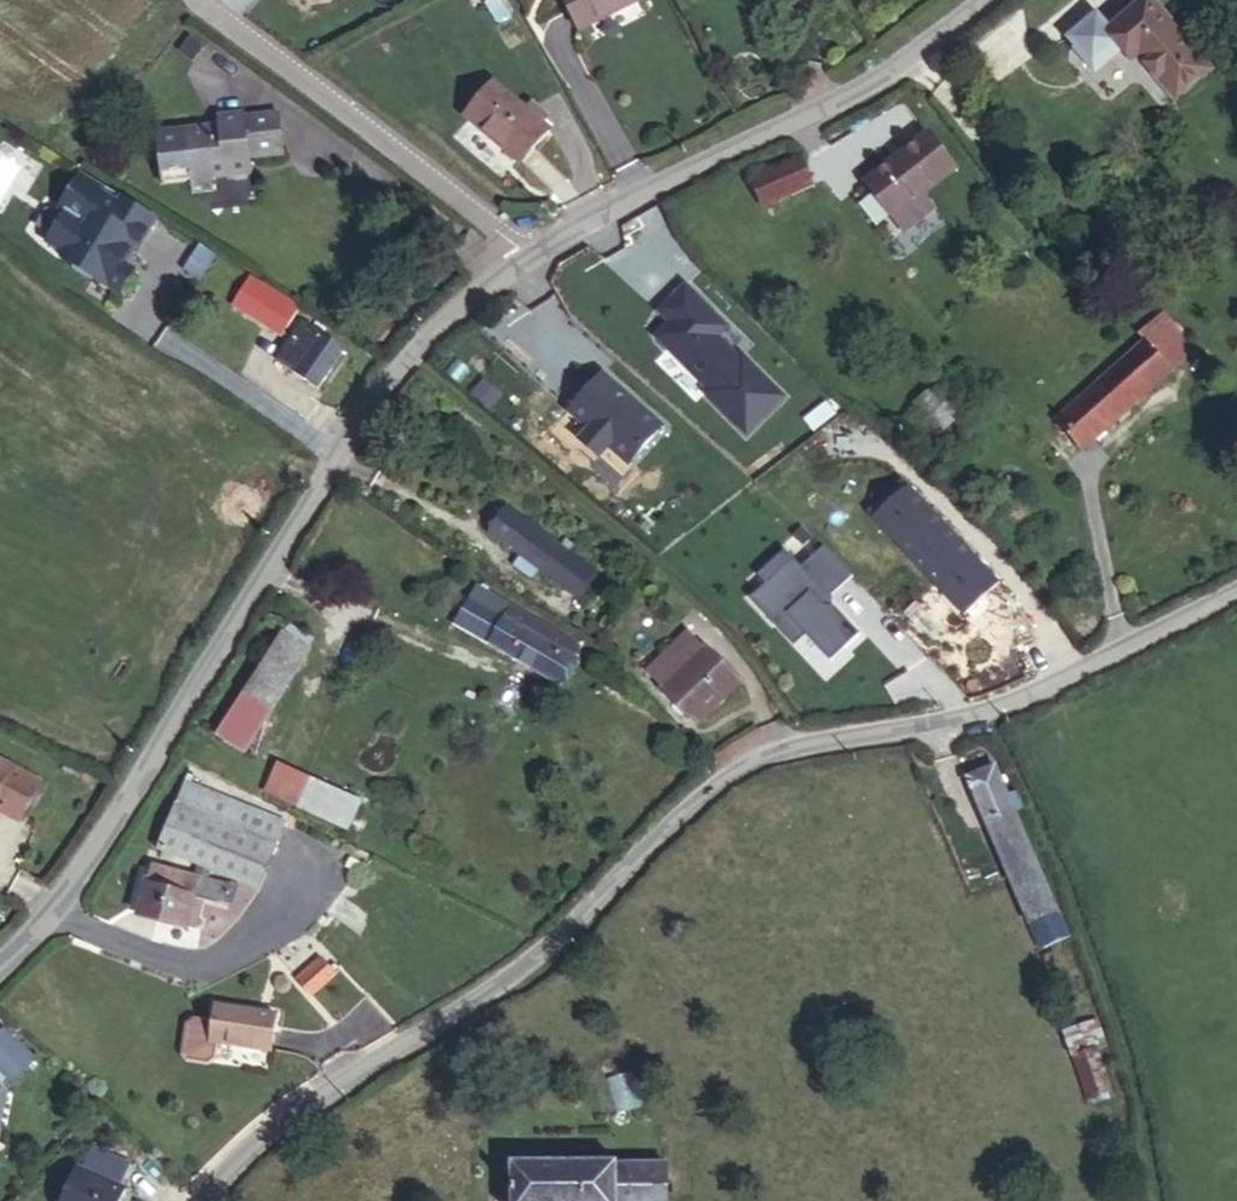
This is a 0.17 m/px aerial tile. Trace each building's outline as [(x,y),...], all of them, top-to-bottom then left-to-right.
[(587,33),(650,0),(568,0),(587,33)] [(1173,107),(1212,79),(1158,2),(1109,38),(1134,73),(1144,66),(1173,107)] [(536,171),(561,137),(552,130),(534,118),(496,90),(471,125),(536,171)] [(208,123),(146,132),(153,183),(182,179),(184,190),(206,187),(204,175),(242,169),(240,153),(275,148),(269,109),(235,114),(234,110),(207,114),(208,123)] [(540,110),(534,118),(552,130),(557,123),(540,110)] [(960,179),(933,142),(869,189),(907,241),(937,218),(926,204),(960,179)] [(766,224),(815,188),(792,160),(744,197),(766,224)] [(121,290),(155,210),(74,176),(40,257),(121,290)] [(293,320),(307,298),(256,269),(244,290),(293,320)] [(739,359),(711,330),(720,320),(685,285),(659,312),(670,323),(656,337),(710,390),(706,393),(746,434),(783,397),(742,356),(739,359)] [(350,341),(311,320),(288,356),(328,377),(350,341)] [(720,320),(711,330),(718,337),(727,328),(720,320)] [(1146,366),(1130,380),(1156,408),(1170,395),(1146,366)] [(602,373),(568,412),(588,430),(578,441),(597,458),(607,446),(627,464),(662,426),(602,373)] [(1156,408),(1130,380),(1061,440),(1086,469),(1156,408)] [(913,403),(939,433),(955,420),(929,390),(913,403)] [(867,512),(873,518),(908,485),(903,479),(867,512)] [(908,485),(873,518),(964,615),(999,582),(908,485)] [(551,561),(572,579),(591,558),(524,500),(505,521),(533,545),(525,555),(543,570),(551,561)] [(775,626),(787,615),(806,635),(831,661),(860,634),(834,606),(832,606),(832,595),(853,576),(823,546),(801,567),(785,549),(757,575),(765,584),(750,598),(775,626)] [(572,579),(586,592),(605,570),(591,558),(572,579)] [(463,609),(550,673),(576,638),(488,574),(463,609)] [(322,624),(295,608),(227,710),(255,727),(322,624)] [(787,615),(775,626),(795,646),(806,635),(787,615)] [(694,728),(742,689),(696,635),(648,673),(694,728)] [(367,798),(289,749),(271,775),(350,825),(367,798)] [(0,760),(0,812),(19,822),(41,782),(0,760)] [(138,915),(185,927),(186,926),(195,928),(202,900),(228,906),(233,887),(207,880),(210,870),(259,890),(287,822),(185,781),(157,848),(199,866),(195,877),(151,866),(138,915)] [(1005,940),(1036,930),(997,787),(963,797),(1005,940)] [(1043,955),(1036,930),(1005,940),(1011,963),(1043,955)] [(346,965),(321,983),(333,999),(358,982),(346,965)] [(271,1052),(277,1015),(216,1006),(213,1024),(194,1021),(189,1025),(184,1054),(188,1060),(208,1063),(214,1059),(216,1043),(271,1052)] [(0,1034),(0,1046),(24,1071),(46,1049),(15,1019),(0,1034)] [(28,1083),(0,1078),(0,1116),(23,1119),(28,1083)] [(126,1189),(121,1187),(131,1164),(91,1146),(81,1169),(76,1167),(61,1200),(121,1200),(126,1189)] [(517,1179),(515,1200),(659,1200),(659,1186),(517,1179)]
